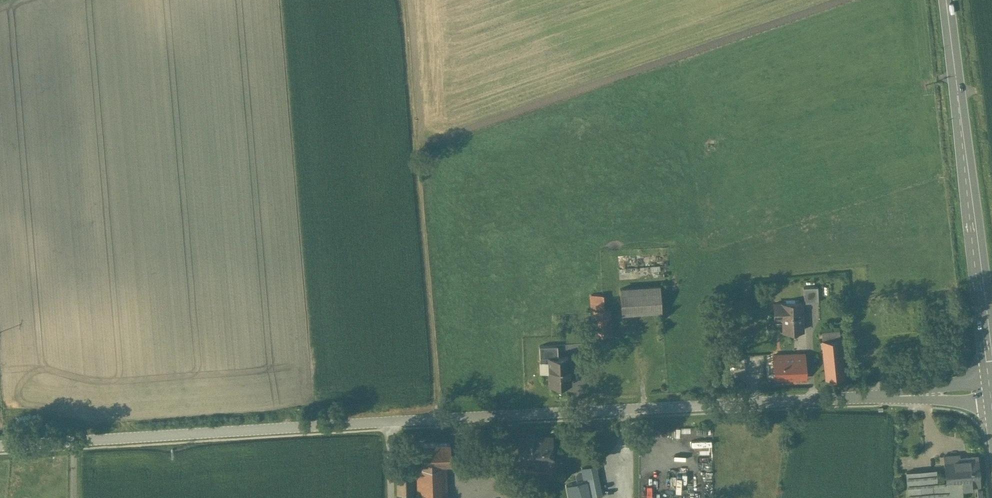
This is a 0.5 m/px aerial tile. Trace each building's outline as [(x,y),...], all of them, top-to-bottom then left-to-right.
[(660,286),(619,289),(621,313),(662,310),(660,286)] [(803,287),(804,303),(818,302),(818,287),(803,287)] [(593,335),(612,334),(610,309),(604,309),(603,294),(591,295),(593,335)] [(783,316),(783,331),(802,330),(801,303),(774,303),(774,316),(783,316)] [(840,339),(822,341),(827,384),(844,383),(840,339)] [(540,361),(549,361),(549,357),(558,357),(557,345),(539,346),(540,361)] [(759,379),(802,377),(801,355),(758,357),(759,379)] [(558,357),(549,357),(549,361),(550,384),(569,384),(568,356),(558,357)] [(540,464),(542,462),(542,460),(552,459),(551,437),(534,438),(534,435),(526,436),(526,438),(519,439),(520,464),(532,463),(534,464),(540,464)] [(450,443),(420,444),(421,465),(445,465),(451,464),(450,443)] [(979,480),(977,457),(945,459),(946,483),(962,482),(979,480)] [(421,465),(421,467),(422,477),(422,497),(447,497),(445,465),(421,465)] [(596,465),(582,468),(584,478),(588,477),(592,497),(602,495),(596,465)] [(422,477),(421,467),(413,467),(413,466),(397,466),(398,497),(413,496),(413,477),(422,477)] [(962,482),(946,483),(937,483),(937,471),(924,472),(906,473),(907,497),(963,497),(962,482)] [(590,497),(587,480),(565,485),(568,497),(589,497),(590,497)]
